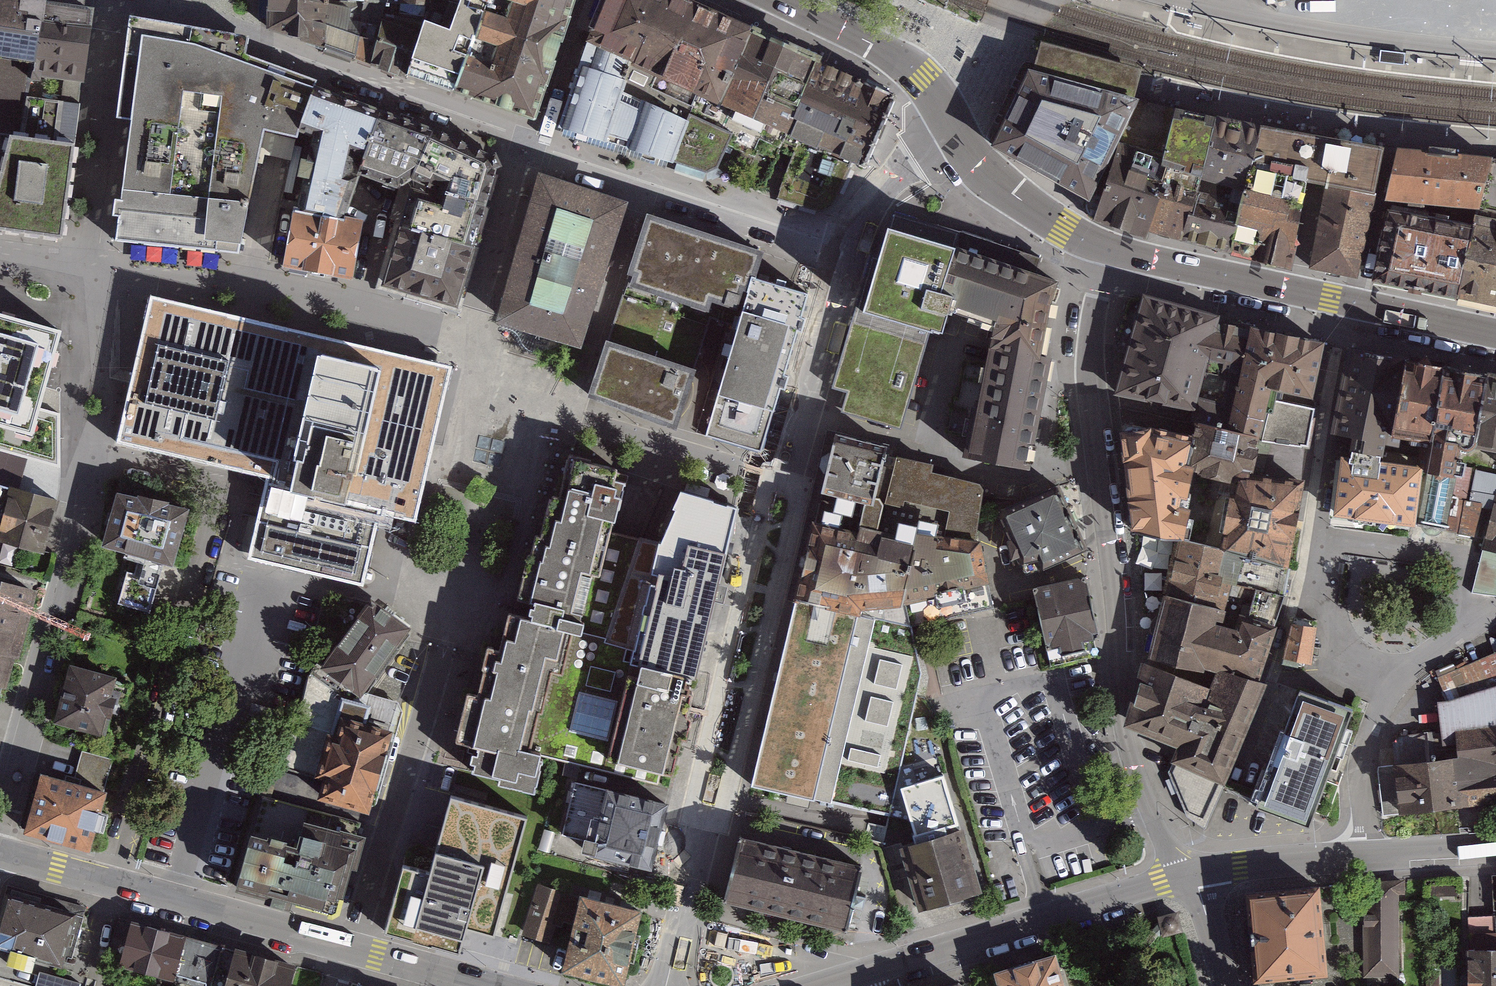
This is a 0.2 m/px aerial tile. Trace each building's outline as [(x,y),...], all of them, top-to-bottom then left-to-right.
[(43,4),(17,0),(0,0),(0,134),(6,135),(20,137),(27,96),(32,71),(43,4)] [(267,27),(317,43),(324,0),(269,0),(267,27)] [(365,2),(340,0),(324,0),(317,43),(354,59),(361,23),(365,2)] [(398,0),(365,0),(365,2),(361,23),(381,27),(384,12),(396,14),(398,0)] [(396,14),(424,21),(427,5),(433,7),(433,0),(398,0),(396,14)] [(433,7),(466,13),(483,17),(486,0),(433,0),(433,7)] [(574,0),(486,0),(483,17),(563,37),(574,0)] [(719,102),(751,30),(682,0),(613,0),(592,41),(662,75),(700,93),(719,102)] [(83,81),(91,11),(43,4),(32,71),(66,79),(83,81)] [(442,89),(454,93),(483,17),(466,13),(433,7),(427,5),(424,21),(406,77),(442,89)] [(354,59),(406,77),(424,21),(396,14),(384,12),(381,27),(361,23),(354,59)] [(299,128),(315,88),(317,79),(246,54),(249,37),(130,17),(118,118),(133,120),(122,187),(202,198),(248,205),(262,140),(294,143),(299,128)] [(563,37),(483,17),(454,93),(535,119),(563,37)] [(788,133),(817,61),(751,30),(719,102),(788,133)] [(651,108),(662,75),(592,41),(578,77),(651,108)] [(1033,73),(1135,101),(1139,84),(1143,71),(1041,42),(1038,54),(1033,73)] [(1405,57),(1380,54),(1379,64),(1403,67),(1405,57)] [(865,166),(896,95),(817,61),(788,133),(798,138),(853,162),(865,166)] [(66,79),(32,71),(27,96),(61,101),(66,79)] [(1033,73),(1030,72),(997,138),(993,145),(1011,155),(1088,198),(1114,144),(1135,101),(1033,73)] [(671,161),(700,93),(662,75),(651,108),(578,77),(560,127),(671,161)] [(83,81),(66,79),(61,101),(27,96),(20,137),(6,135),(0,164),(0,229),(62,239),(83,81)] [(359,171),(382,114),(315,88),(299,128),(314,134),(298,211),(342,219),(359,171)] [(775,158),(788,133),(719,102),(700,93),(671,161),(708,173),(717,167),(728,144),(754,156),(758,150),(775,158)] [(1215,120),(1135,101),(1114,144),(1170,166),(1202,176),(1215,120)] [(411,178),(434,131),(382,114),(359,171),(398,186),(411,178)] [(1261,130),(1215,120),(1202,176),(1200,183),(1243,195),(1250,171),(1261,130)] [(1314,139),(1261,130),(1250,171),(1306,183),(1306,176),(1314,139)] [(440,190),(485,204),(495,167),(490,157),(434,131),(411,178),(440,190)] [(834,206),(853,162),(798,138),(777,198),(822,212),(834,206)] [(1382,151),(1314,139),(1306,176),(1329,180),(1373,194),(1382,151)] [(1170,166),(1114,144),(1088,198),(1100,204),(1094,220),(1145,236),(1147,230),(1170,166)] [(1489,159),(1398,150),(1386,198),(1452,206),(1450,214),(1473,218),(1478,207),(1489,159)] [(1489,159),(1478,207),(1495,211),(1495,160),(1489,159)] [(1200,183),(1202,176),(1170,166),(1147,230),(1181,241),(1200,183)] [(1306,183),(1250,171),(1243,195),(1229,252),(1288,265),(1306,183)] [(1356,275),(1373,194),(1329,180),(1311,266),(1356,275)] [(620,206),(543,181),(522,249),(599,272),(620,206)] [(1229,252),(1243,195),(1200,183),(1181,241),(1229,252)] [(202,198),(122,187),(117,241),(238,252),(248,205),(202,198)] [(413,189),(403,227),(473,247),(485,204),(440,190),(437,196),(413,189)] [(1478,207),(1473,218),(1456,296),(1495,305),(1495,211),(1478,207)] [(298,211),(292,210),(279,267),(352,284),(365,226),(342,219),(298,211)] [(871,254),(833,386),(847,392),(842,412),(901,429),(931,328),(942,329),(949,310),(954,294),(939,290),(961,232),(907,216),(893,211),(886,235),(880,256),(871,254)] [(1456,296),(1473,218),(1450,214),(1447,225),(1390,212),(1374,279),(1456,296)] [(608,340),(693,370),(711,319),(737,329),(753,276),(763,252),(649,215),(608,340)] [(403,227),(387,284),(455,304),(473,247),(403,227)] [(1037,274),(1042,258),(961,232),(939,290),(954,294),(1047,315),(1058,280),(1037,274)] [(599,272),(522,249),(510,298),(583,321),(599,272)] [(808,294),(753,276),(737,329),(706,435),(761,452),(808,294)] [(1129,354),(1118,391),(1191,406),(1201,369),(1214,323),(1216,318),(1129,292),(1114,344),(1119,351),(1129,354)] [(1039,355),(1047,315),(954,294),(949,310),(996,324),(991,347),(1039,355)] [(246,567),(362,592),(381,514),(416,521),(452,366),(431,360),(341,340),(301,331),(302,324),(246,310),(244,317),(156,297),(117,445),(267,479),(246,567)] [(583,321),(510,298),(502,326),(512,329),(519,336),(522,343),(526,348),(532,353),(543,352),(551,349),(556,346),(563,345),(572,348),(583,321)] [(58,469),(61,324),(0,307),(0,453),(58,469)] [(1251,329),(1214,323),(1201,369),(1207,371),(1192,420),(1198,422),(1231,430),(1251,329)] [(1264,440),(1302,446),(1308,446),(1314,408),(1273,399),(1276,388),(1311,395),(1321,343),(1251,329),(1231,430),(1257,436),(1264,440)] [(608,340),(589,395),(674,427),(693,370),(608,340)] [(1039,355),(991,347),(980,407),(1037,416),(1048,356),(1039,355)] [(1406,359),(1350,349),(1334,432),(1355,436),(1383,441),(1399,445),(1400,436),(1392,433),(1406,359)] [(1444,365),(1406,359),(1392,433),(1400,436),(1422,439),(1419,457),(1417,467),(1426,468),(1444,365)] [(1444,365),(1426,468),(1473,484),(1495,491),(1495,446),(1474,441),(1487,374),(1444,365)] [(1487,374),(1474,441),(1495,446),(1495,375),(1487,374)] [(1028,466),(1037,416),(980,407),(973,407),(967,453),(1028,466)] [(1187,468),(1191,469),(1240,480),(1247,482),(1248,475),(1260,477),(1264,440),(1257,436),(1231,430),(1198,422),(1194,437),(1187,468)] [(1123,434),(1135,531),(1181,539),(1187,510),(1183,508),(1191,469),(1187,468),(1194,437),(1133,425),(1123,434)] [(886,445),(835,432),(815,507),(919,536),(975,542),(984,485),(931,473),(932,464),(884,455),(886,445)] [(1343,458),(1337,512),(1412,524),(1417,467),(1419,457),(1387,453),(1387,456),(1380,455),(1383,441),(1355,436),(1350,457),(1343,458)] [(1302,446),(1264,440),(1260,477),(1299,481),(1302,446)] [(552,540),(633,564),(637,539),(622,534),(641,479),(578,458),(552,540)] [(1426,468),(1417,467),(1412,524),(1458,532),(1464,500),(1469,501),(1473,484),(1426,468)] [(1237,554),(1285,567),(1301,482),(1299,481),(1260,477),(1248,475),(1247,482),(1240,480),(1235,495),(1231,496),(1223,550),(1237,554)] [(0,481),(0,541),(45,554),(62,499),(0,481)] [(1458,532),(1486,538),(1482,547),(1477,592),(1492,594),(1495,555),(1495,491),(1473,484),(1469,501),(1464,500),(1458,532)] [(1085,548),(1058,487),(999,512),(1011,539),(1010,541),(1014,565),(1022,563),(1027,574),(1085,548)] [(654,543),(637,539),(633,564),(617,651),(644,672),(703,687),(745,504),(678,491),(654,543)] [(186,512),(118,494),(105,545),(139,553),(163,561),(171,563),(186,512)] [(903,602),(919,536),(815,507),(796,600),(859,614),(860,607),(903,602)] [(919,536),(903,602),(911,625),(928,621),(992,606),(980,543),(975,542),(919,536)] [(594,633),(617,651),(633,564),(552,540),(544,538),(523,603),(541,606),(537,618),(594,633)] [(1181,539),(1167,595),(1223,609),(1227,593),(1229,583),(1237,554),(1223,550),(1181,539)] [(148,612),(163,561),(139,553),(136,566),(129,563),(117,603),(148,612)] [(1285,567),(1237,554),(1229,583),(1256,588),(1281,593),(1285,567)] [(1099,637),(1086,577),(1034,588),(1050,665),(1088,657),(1084,641),(1099,637)] [(0,578),(0,697),(31,587),(0,578)] [(1281,593),(1256,588),(1229,583),(1227,593),(1253,598),(1248,619),(1273,627),(1285,596),(1281,593)] [(1223,609),(1167,595),(1151,656),(1200,669),(1201,666),(1218,671),(1218,668),(1224,670),(1235,633),(1218,627),(1223,609)] [(374,600),(324,665),(359,694),(408,627),(374,600)] [(859,614),(796,600),(753,783),(890,814),(922,673),(912,632),(858,619),(859,614)] [(477,768),(549,787),(560,755),(618,771),(644,672),(617,651),(594,633),(537,618),(521,614),(515,646),(506,643),(493,695),(480,691),(465,744),(484,751),(477,768)] [(1235,633),(1224,670),(1256,679),(1273,627),(1248,619),(1240,616),(1235,633)] [(1293,617),(1282,662),(1292,665),(1293,660),(1310,662),(1315,620),(1293,617)] [(1382,816),(1495,800),(1495,653),(1440,677),(1451,706),(1446,706),(1449,735),(1434,732),(1398,737),(1393,743),(1398,783),(1381,784),(1382,816)] [(323,795),(367,808),(388,732),(359,725),(364,705),(355,698),(359,694),(324,665),(318,661),(308,675),(295,732),(280,726),(274,750),(322,763),(319,772),(326,775),(323,795)] [(1176,756),(1222,776),(1259,691),(1253,689),(1256,679),(1224,670),(1218,668),(1218,671),(1212,688),(1144,663),(1131,712),(1130,724),(1183,743),(1176,756)] [(141,681),(79,664),(62,723),(116,739),(124,712),(133,714),(141,681)] [(703,687),(644,672),(618,771),(677,786),(698,706),(703,687)] [(1352,710),(1299,691),(1281,740),(1260,801),(1313,819),(1352,710)] [(73,783),(103,791),(112,758),(81,750),(73,783)] [(1222,776),(1176,756),(1170,772),(1187,816),(1203,826),(1225,780),(1222,776)] [(41,774),(26,831),(88,848),(103,791),(73,783),(41,774)] [(430,870),(405,863),(385,931),(483,958),(493,923),(510,927),(545,805),(455,780),(430,870)] [(567,849),(668,872),(683,803),(582,781),(567,849)] [(977,889),(947,788),(906,800),(919,843),(903,848),(920,905),(977,889)] [(261,797),(236,886),(326,912),(338,906),(361,822),(261,797)] [(862,867),(740,836),(725,899),(847,929),(862,867)] [(1425,879),(1364,883),(1364,909),(1397,908),(1396,891),(1426,888),(1425,879)] [(575,922),(581,899),(540,886),(526,933),(548,939),(553,921),(559,923),(561,917),(575,922)] [(1317,886),(1248,893),(1257,979),(1326,973),(1317,886)] [(12,891),(0,933),(0,939),(35,948),(32,960),(58,967),(61,955),(91,963),(104,916),(12,891)] [(621,983),(639,910),(581,896),(581,899),(575,922),(564,969),(621,983)] [(1397,908),(1364,909),(1366,974),(1398,974),(1397,908)] [(1465,912),(1465,985),(1495,985),(1495,912),(1465,912)] [(232,950),(132,923),(120,965),(175,979),(173,985),(221,985),(232,950)] [(296,967),(232,950),(221,985),(290,985),(296,967)] [(1053,955),(990,975),(994,985),(1063,985),(1053,955)] [(41,985),(82,985),(84,981),(45,969),(39,985),(41,985)]
